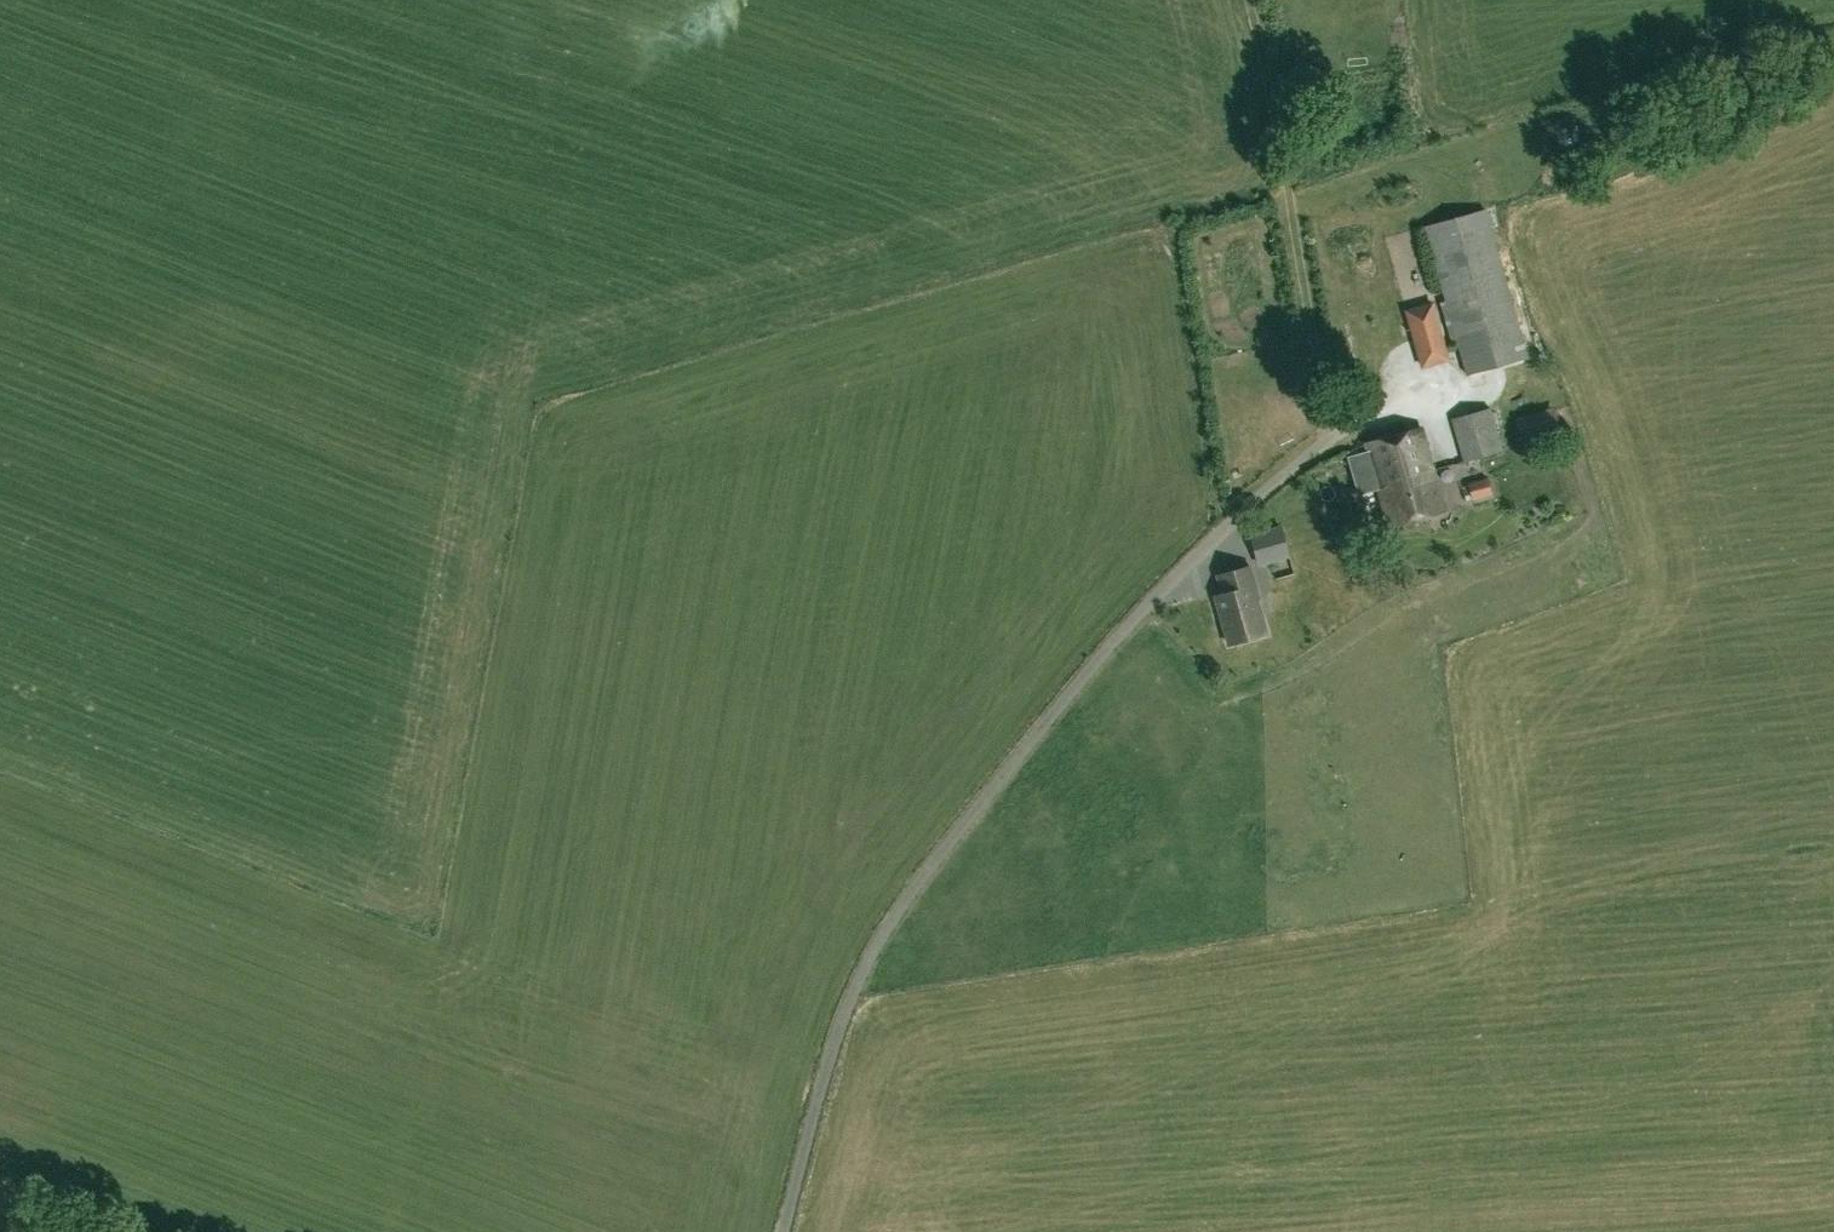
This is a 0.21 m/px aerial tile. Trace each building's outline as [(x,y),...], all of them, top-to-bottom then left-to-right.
[(1467,374),(1526,358),(1486,209),(1426,225),(1467,374)] [(1432,303),(1406,310),(1414,338),(1440,331),(1432,303)] [(1441,404),(1423,409),(1441,463),(1458,457),(1441,404)] [(1465,461),(1503,450),(1490,407),(1453,418),(1465,461)] [(1561,432),(1555,409),(1519,420),(1525,443),(1561,432)] [(1434,469),(1422,427),(1366,443),(1378,485),(1434,469)] [(1378,485),(1390,527),(1446,511),(1434,469),(1378,485)] [(1493,477),(1472,482),(1475,496),(1497,491),(1493,477)] [(1260,562),(1289,553),(1281,523),(1251,532),(1260,562)] [(1266,632),(1257,599),(1260,599),(1251,564),(1218,573),(1223,592),(1216,593),(1221,612),(1223,612),(1225,620),(1223,621),(1229,642),(1266,632)]
